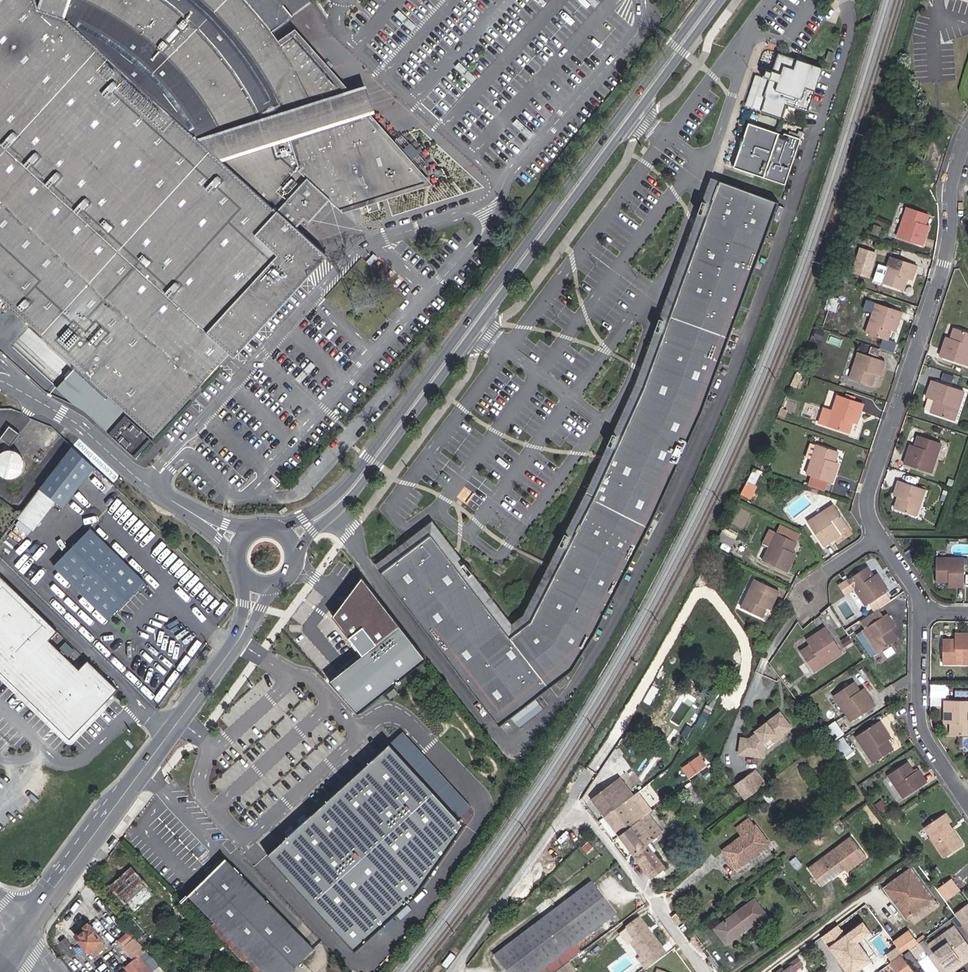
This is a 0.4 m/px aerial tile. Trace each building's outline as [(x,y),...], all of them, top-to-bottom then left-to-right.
[(128,413),(109,433),(136,458),(324,253),(297,228),(305,218),(310,222),(329,201),(341,210),(367,202),(370,214),(382,210),(378,199),(429,183),(421,174),(431,166),(403,135),(394,143),(366,112),(371,110),(368,100),(365,90),(349,94),(295,34),(281,44),(272,31),(292,14),(280,0),(0,0),(0,296),(128,413)] [(412,29),(416,24),(400,11),(396,15),(412,29)] [(823,64),(779,49),(772,68),(766,65),(763,74),(770,76),(763,94),(766,95),(761,108),(782,114),(786,101),(808,109),(823,64)] [(831,51),(828,59),(833,61),(836,53),(831,51)] [(470,82),(475,78),(459,64),(455,69),(470,82)] [(763,74),(755,71),(745,102),(761,108),(766,95),(763,94),(770,76),(763,74)] [(530,137),(534,132),(518,118),(515,123),(530,137)] [(783,131),(748,119),(733,163),(785,181),(799,137),(802,127),(799,126),(798,129),(796,132),(788,129),(784,128),(783,131)] [(429,534),(510,637),(524,616),(590,495),(647,378),(707,216),(720,180),(714,177),(641,375),(584,491),(518,612),(509,625),(431,524),(375,567),(380,573),(429,534)] [(429,534),(380,573),(499,727),(572,670),(596,633),(629,568),(632,570),(633,568),(630,566),(652,523),(702,412),(780,201),(720,180),(707,216),(647,378),(590,495),(524,616),(510,637),(429,534)] [(927,230),(923,229),(928,214),(907,207),(897,237),(922,245),(927,230)] [(867,276),(875,253),(860,248),(852,271),(867,276)] [(365,262),(370,266),(378,258),(373,253),(365,262)] [(906,278),(911,280),(916,265),(890,256),(882,283),(902,290),(906,278)] [(891,325),(896,327),(901,311),(876,303),(865,333),(887,340),(891,325)] [(966,365),(967,359),(967,333),(954,328),(949,343),(945,341),(940,356),(966,365)] [(874,374),(879,376),(884,361),(859,352),(849,378),(870,386),(874,374)] [(954,407),(957,408),(963,390),(932,380),(926,398),(935,400),(931,413),(950,419),(954,407)] [(845,431),(848,432),(853,417),(857,419),(862,404),(837,395),(827,425),(845,431)] [(1,438),(12,445),(20,434),(9,426),(1,438)] [(853,445),(857,435),(848,432),(845,431),(841,441),(853,445)] [(904,464),(930,473),(940,442),(918,435),(913,450),(909,449),(904,464)] [(836,468),(832,466),(838,451),(816,444),(806,474),(831,482),(836,468)] [(62,508),(94,467),(73,446),(39,490),(54,502),(62,508)] [(25,464),(24,459),(18,452),(14,450),(9,449),(3,451),(0,453),(0,474),(2,476),(5,478),(13,478),(17,477),(20,474),(24,470),(25,464)] [(894,509),(916,515),(924,489),(898,480),(893,495),(898,497),(894,509)] [(753,487),(746,483),(740,494),(748,498),(753,487)] [(54,502),(39,490),(20,513),(16,518),(32,530),(54,502)] [(807,522),(822,545),(849,528),(834,504),(807,522)] [(107,619),(145,582),(91,528),(53,566),(107,619)] [(732,547),(737,532),(723,528),(719,543),(732,547)] [(793,557),(789,555),(796,541),(770,529),(762,544),(769,547),(762,561),(786,572),(793,557)] [(948,586),(963,586),(964,558),(936,558),(935,581),(948,581),(948,586)] [(866,605),(888,590),(879,577),(876,579),(866,566),(848,579),(866,605)] [(118,689),(87,660),(79,668),(49,640),(57,631),(0,575),(0,670),(40,709),(49,700),(79,729),(118,689)] [(424,656),(363,578),(335,616),(363,655),(331,681),(356,711),(424,656)] [(767,602),(772,604),(778,590),(755,579),(741,607),(761,617),(767,602)] [(880,652),(897,640),(890,630),(894,627),(885,614),(864,628),(880,652)] [(800,651),(813,670),(841,652),(825,628),(810,637),(813,642),(800,651)] [(967,663),(967,634),(959,634),(959,640),(942,639),(942,663),(967,663)] [(787,686),(795,680),(782,661),(774,668),(787,686)] [(565,677),(558,683),(562,688),(569,682),(565,677)] [(851,721),(874,705),(865,692),(862,694),(853,681),(833,694),(851,721)] [(70,738),(79,729),(49,700),(40,709),(70,738)] [(967,735),(967,700),(945,700),(944,718),(950,718),(950,735),(967,735)] [(791,727),(780,712),(755,732),(757,733),(750,739),(742,738),(740,754),(764,758),(766,747),(767,746),(764,742),(781,730),(783,733),(791,727)] [(873,762),(893,749),(884,735),(887,733),(879,720),(855,736),(873,762)] [(830,742),(842,734),(833,721),(821,730),(830,742)] [(768,747),(785,734),(783,733),(781,730),(765,742),(768,747)] [(335,802),(275,855),(361,950),(470,825),(398,746),(335,802)] [(689,778),(708,765),(700,754),(681,767),(689,778)] [(903,797),(926,782),(918,769),(913,772),(907,762),(888,774),(903,797)] [(755,768),(733,784),(744,799),(767,783),(755,768)] [(591,800),(618,836),(638,821),(624,802),(642,788),(629,770),(591,800)] [(943,858),(961,845),(947,824),(950,822),(944,813),(923,827),(943,858)] [(655,849),(650,842),(662,832),(647,814),(638,821),(618,836),(651,878),(665,867),(653,852),(655,849)] [(742,863),(768,844),(749,819),(736,829),(742,836),(723,850),(729,857),(735,853),(742,863)] [(856,864),(866,856),(851,836),(808,868),(821,886),(854,861),(856,864)] [(590,850),(593,847),(587,841),(584,845),(590,850)] [(312,948),(225,860),(190,895),(215,921),(266,971),(287,971),(312,948)] [(110,886),(126,904),(147,886),(131,868),(110,886)] [(932,908),(906,872),(883,889),(909,925),(932,908)] [(937,888),(947,900),(961,888),(951,877),(937,888)] [(567,951),(615,915),(591,883),(495,956),(507,971),(556,971),(558,971),(568,963),(573,959),(567,951)] [(188,896),(194,890),(190,886),(184,892),(188,896)] [(909,925),(883,889),(879,892),(905,928),(909,925)] [(715,928),(725,943),(765,914),(754,900),(715,928)] [(966,905),(954,915),(967,935),(967,908),(966,905)] [(850,931),(859,925),(853,916),(831,931),(841,945),(853,936),(850,931)] [(215,921),(209,927),(254,971),(266,971),(215,921)] [(665,955),(640,922),(629,930),(630,936),(633,940),(630,942),(642,958),(639,960),(646,970),(665,955)] [(95,957),(108,946),(104,943),(105,941),(88,923),(84,927),(86,929),(77,937),(90,954),(91,953),(95,957)] [(946,969),(967,952),(967,947),(953,926),(928,945),(946,969)] [(901,952),(909,947),(926,971),(940,971),(910,928),(893,940),(901,952)] [(146,950),(145,949),(129,930),(117,940),(134,959),(136,958),(146,950)] [(967,958),(967,952),(946,969),(948,971),(949,971),(967,958)] [(788,964),(790,968),(806,956),(803,953),(788,964)] [(790,968),(793,971),(809,961),(806,956),(790,968)] [(899,956),(887,965),(893,971),(910,971),(899,956)] [(152,971),(141,958),(139,960),(136,958),(134,959),(130,962),(126,967),(130,971),(151,971),(152,971)] [(568,963),(558,971),(572,971),(574,971),(568,963)]
